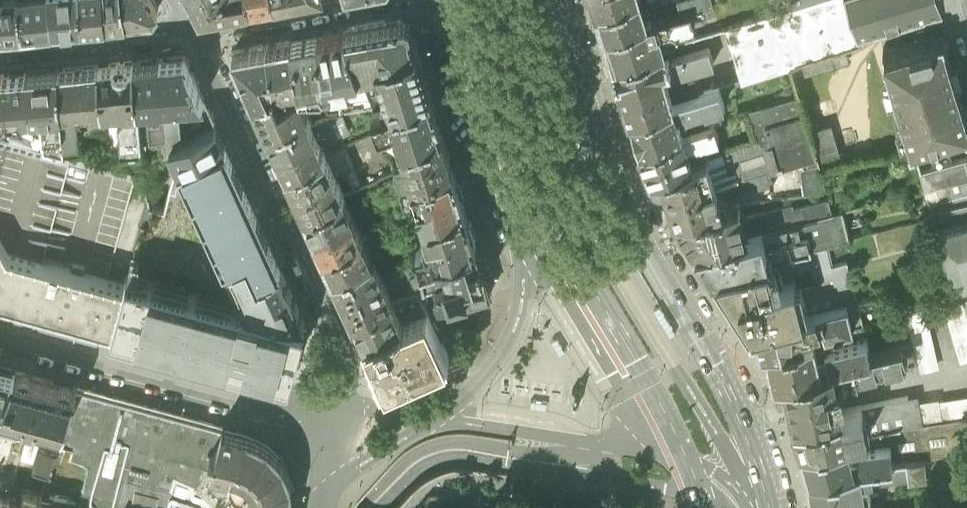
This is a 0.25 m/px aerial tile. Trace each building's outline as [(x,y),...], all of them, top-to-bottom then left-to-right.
[(23,26),(20,0),(0,0),(0,29),(23,26)] [(50,0),(20,0),(23,26),(53,23),(50,0)] [(53,23),(82,21),(80,0),(50,0),(53,23)] [(82,21),(106,18),(104,0),(80,0),(82,21)] [(127,16),(124,0),(104,0),(106,18),(127,16)] [(127,16),(154,14),(159,6),(155,0),(124,0),(127,16)] [(201,9),(224,6),(250,1),(250,0),(196,0),(201,9)] [(598,4),(606,28),(688,2),(693,0),(648,0),(646,1),(646,0),(610,0),(598,4)] [(728,24),(745,82),(791,68),(792,67),(845,52),(865,45),(861,30),(933,9),(936,18),(966,9),(966,0),(808,0),(796,3),(728,24)] [(688,2),(606,28),(615,58),(660,45),(682,38),(677,22),(693,17),(688,2)] [(399,19),(343,29),(359,69),(377,64),(379,63),(378,58),(416,47),(409,25),(399,19)] [(879,44),(911,152),(919,150),(934,200),(966,190),(966,101),(947,33),(944,25),(879,44)] [(343,29),(317,34),(325,75),(331,74),(333,82),(346,80),(362,76),(359,69),(343,29)] [(291,39),(299,82),(325,77),(325,75),(317,34),(291,39)] [(291,39),(268,43),(275,85),(276,86),(278,85),(299,82),(291,39)] [(268,43),(232,50),(253,96),(275,85),(268,43)] [(660,45),(615,58),(631,113),(670,101),(662,77),(686,68),(709,59),(705,48),(664,61),(660,45)] [(379,63),(377,64),(386,91),(381,92),(382,94),(370,98),(373,109),(429,91),(416,47),(378,58),(379,63)] [(185,55),(159,58),(164,102),(166,133),(167,145),(172,143),(183,137),(180,106),(177,105),(176,100),(204,97),(185,55)] [(159,58),(134,60),(139,103),(142,136),(151,135),(166,133),(164,102),(159,58)] [(134,60),(99,63),(103,104),(125,102),(130,104),(130,109),(126,110),(120,117),(123,145),(143,144),(142,136),(139,103),(134,60)] [(99,63),(58,67),(62,107),(65,142),(79,141),(77,116),(73,113),(72,108),(92,105),(103,104),(99,63)] [(58,67),(27,70),(31,110),(40,110),(62,107),(58,67)] [(662,77),(670,101),(693,93),(686,68),(662,77)] [(27,70),(2,73),(7,113),(31,110),(27,70)] [(362,76),(346,80),(350,97),(369,95),(362,76)] [(275,85),(253,96),(267,128),(307,110),(308,110),(299,90),(279,99),(276,86),(275,85)] [(670,101),(631,113),(640,142),(689,127),(686,109),(700,105),(718,101),(715,87),(693,93),(670,101)] [(429,91),(373,109),(379,124),(395,119),(401,141),(441,129),(429,91)] [(204,97),(176,100),(177,105),(180,106),(183,137),(215,122),(204,97)] [(758,137),(699,155),(716,190),(716,193),(770,183),(769,172),(815,156),(800,97),(749,111),(758,137)] [(103,104),(92,105),(92,110),(88,117),(89,131),(105,129),(103,104)] [(686,109),(689,127),(705,122),(700,105),(686,109)] [(0,113),(0,132),(10,135),(9,128),(32,126),(33,141),(43,144),(40,110),(31,110),(7,113),(0,113)] [(267,128),(277,149),(332,124),(328,114),(311,121),(307,110),(267,128)] [(342,111),(328,114),(332,124),(337,135),(350,129),(342,111)] [(689,127),(640,142),(649,173),(699,155),(697,140),(714,135),(710,121),(705,122),(689,127)] [(225,143),(215,122),(183,137),(172,143),(182,163),(225,143)] [(332,124),(277,149),(286,169),(326,152),(321,142),(337,135),(332,124)] [(842,160),(831,124),(812,130),(821,167),(842,160)] [(441,129),(401,141),(407,162),(394,165),(400,182),(452,167),(441,129)] [(126,278),(129,269),(141,222),(148,196),(144,171),(43,144),(33,141),(10,135),(0,132),(0,231),(2,232),(9,245),(114,275),(126,278)] [(243,299),(304,317),(225,143),(182,163),(186,174),(192,171),(223,240),(246,290),(243,299)] [(305,210),(344,193),(326,152),(286,169),(305,210)] [(699,155),(649,173),(652,182),(662,183),(673,217),(717,205),(716,193),(716,190),(699,155)] [(452,167),(400,182),(404,192),(406,198),(418,195),(424,217),(464,205),(452,167)] [(934,200),(958,298),(966,296),(966,190),(934,200)] [(315,231),(354,214),(344,193),(305,210),(315,231)] [(717,205),(673,217),(694,247),(831,211),(827,196),(753,210),(755,223),(742,224),(735,203),(717,205)] [(464,205),(424,217),(431,238),(418,242),(423,259),(475,243),(464,205)] [(354,214),(359,225),(374,217),(369,207),(354,214)] [(831,211),(694,247),(712,273),(820,243),(846,235),(838,209),(831,211)] [(324,252),(363,234),(359,225),(354,214),(315,231),(324,252)] [(141,222),(129,269),(243,299),(246,290),(223,240),(150,221),(141,222)] [(104,320),(113,322),(126,278),(114,275),(9,245),(2,232),(0,231),(0,291),(104,320)] [(334,272),(372,255),(363,234),(324,252),(334,272)] [(490,292),(475,243),(423,259),(426,275),(438,272),(440,281),(427,284),(427,293),(446,294),(466,287),(470,298),(490,292)] [(847,300),(867,295),(844,258),(825,264),(820,243),(712,273),(755,325),(847,300)] [(354,316),(393,299),(372,255),(334,272),(354,316)] [(304,317),(243,299),(129,269),(126,278),(113,322),(290,372),(304,317)] [(354,316),(386,385),(449,356),(441,338),(429,312),(418,288),(393,299),(354,316)] [(958,298),(966,327),(966,296),(958,298)] [(847,300),(755,325),(761,345),(768,343),(807,334),(805,325),(825,319),(828,331),(854,324),(847,300)] [(444,306),(429,312),(441,338),(455,331),(444,306)] [(807,334),(768,343),(774,376),(785,373),(872,354),(869,336),(826,346),(829,358),(821,359),(815,332),(807,334)] [(872,354),(785,373),(795,418),(847,406),(839,370),(864,365),(867,375),(908,365),(904,348),(872,354)] [(0,367),(0,402),(16,371),(0,367)] [(16,371),(0,402),(0,412),(61,430),(76,387),(16,371)] [(128,476),(172,488),(175,477),(195,486),(212,469),(223,427),(131,402),(76,387),(61,430),(57,442),(71,446),(68,458),(86,465),(79,501),(80,501),(79,507),(120,507),(128,476)] [(847,406),(795,418),(801,443),(855,432),(931,417),(928,398),(919,400),(917,391),(847,406)] [(944,398),(947,417),(966,415),(966,394),(944,398)] [(61,430),(0,412),(0,431),(1,432),(26,440),(21,457),(50,467),(57,442),(61,430)] [(291,504),(292,499),(292,494),(292,488),(291,482),(289,473),(286,467),(283,461),(275,451),(268,444),(263,440),(257,438),(248,434),(223,427),(212,469),(195,486),(220,507),(290,507),(291,504)] [(855,432),(801,443),(810,471),(902,456),(900,441),(869,445),(868,452),(858,452),(855,432)] [(810,471),(818,507),(870,507),(866,478),(880,475),(882,482),(911,479),(909,455),(902,456),(810,471)] [(128,476),(120,507),(165,507),(172,488),(128,476)] [(220,507),(195,486),(175,477),(172,488),(165,507),(220,507)] [(10,502),(9,507),(37,507),(38,505),(39,501),(22,494),(19,505),(10,502)] [(10,502),(0,500),(0,507),(9,507),(10,502)]
